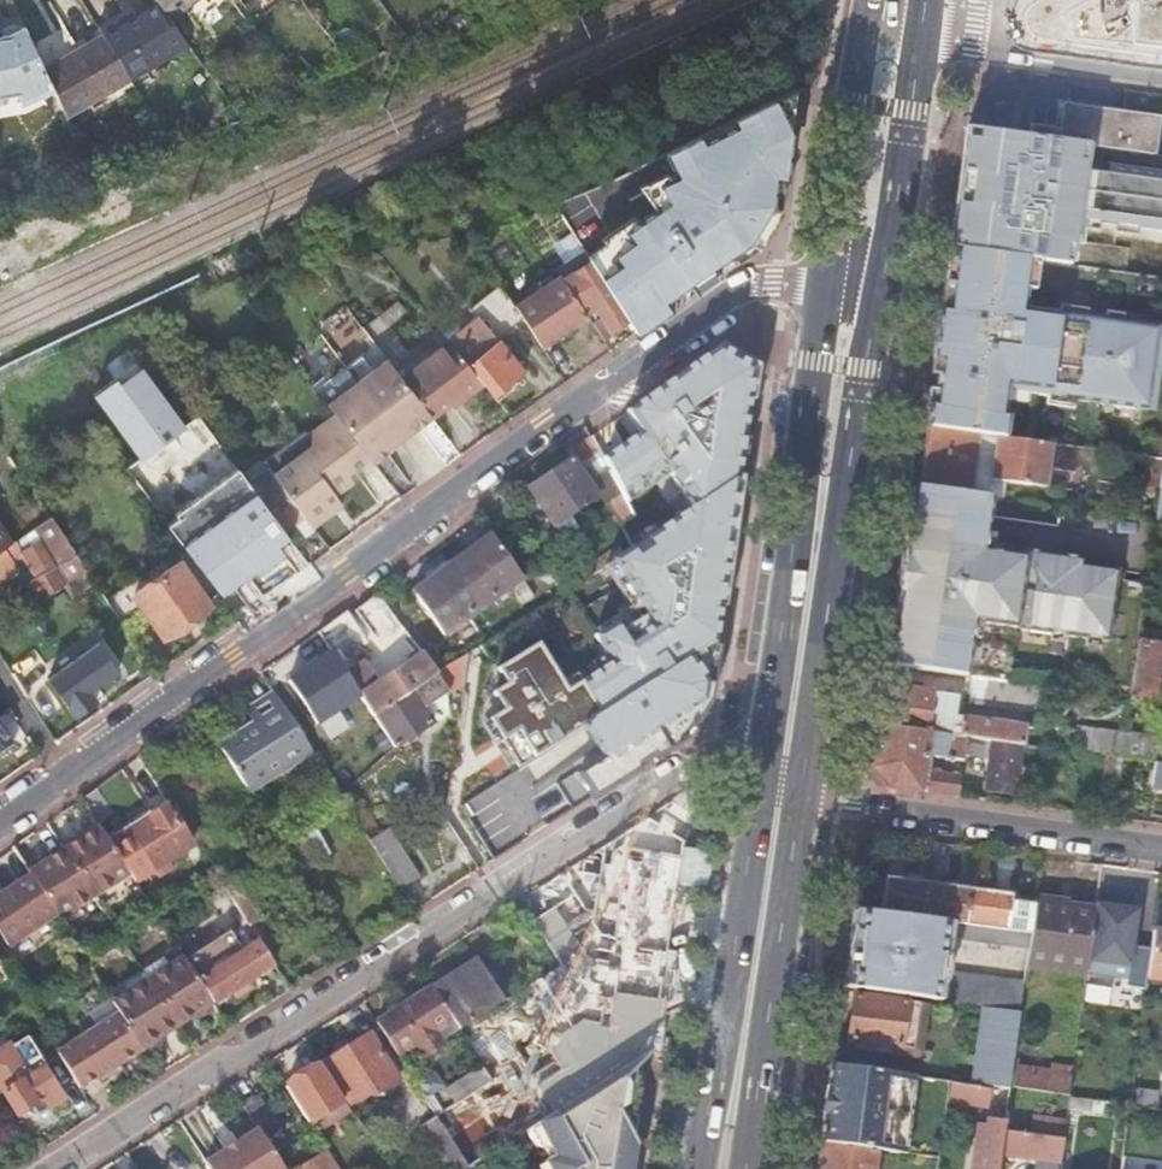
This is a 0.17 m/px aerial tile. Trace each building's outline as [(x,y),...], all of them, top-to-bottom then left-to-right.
[(166,15),(180,4),(186,0),(155,0),(157,2),(166,15)] [(101,35),(128,77),(187,43),(170,19),(166,15),(157,2),(101,35)] [(7,55),(31,45),(24,30),(1,40),(7,55)] [(43,69),(64,115),(128,77),(101,35),(43,69)] [(340,58),(345,55),(340,48),(335,52),(340,58)] [(320,82),(340,72),(334,61),(314,70),(320,82)] [(1029,137),(1154,154),(1159,121),(1161,121),(1161,95),(1067,82),(1061,127),(1031,123),(1029,137)] [(606,245),(589,256),(593,262),(627,320),(636,334),(756,246),(776,212),(794,90),(665,153),(678,174),(671,178),(668,172),(642,188),(657,213),(639,224),(635,218),(602,238),(606,245)] [(223,115),(231,125),(244,119),(236,108),(223,115)] [(1161,278),(1161,216),(1127,211),(1119,271),(1161,278)] [(1027,258),(949,247),(923,427),(927,427),(1002,437),(1009,389),(1045,395),(1073,399),(1150,410),(1161,327),(1085,316),(1057,312),(1020,307),(1023,288),(1027,258)] [(1036,260),(1027,258),(1023,288),(1032,289),(1036,260)] [(563,281),(583,312),(593,305),(611,333),(627,320),(593,262),(563,281)] [(555,281),(515,308),(541,348),(587,318),(583,312),(563,281),(560,277),(555,281)] [(1058,303),(1057,312),(1085,316),(1086,307),(1058,303)] [(389,362),(393,368),(411,354),(404,345),(421,331),(409,316),(392,329),(376,308),(358,321),(389,362)] [(157,319),(150,309),(128,320),(134,329),(157,319)] [(483,384),(498,402),(515,388),(511,382),(523,372),(525,370),(524,369),(522,370),(500,343),(499,342),(498,343),(479,319),(462,332),(450,343),(450,344),(453,347),(469,367),(483,384)] [(402,380),(430,417),(456,398),(459,402),(483,384),(469,367),(453,347),(450,344),(423,365),(402,380)] [(591,794),(681,739),(707,702),(754,370),(719,348),(622,412),(636,433),(597,459),(622,496),(661,470),(687,510),(608,562),(636,605),(597,631),(592,637),(610,667),(564,694),(536,648),(498,671),(507,687),(494,695),(502,709),(492,716),(508,742),(521,764),(581,726),(602,759),(578,774),(591,794)] [(397,373),(402,380),(423,365),(417,357),(397,373)] [(360,385),(374,374),(363,359),(348,370),(360,385)] [(139,361),(94,394),(142,459),(187,426),(139,361)] [(402,439),(430,417),(402,380),(397,373),(393,368),(389,362),(374,374),(360,385),(402,439)] [(358,386),(347,371),(333,382),(344,397),(358,386)] [(344,397),(329,408),(338,419),(366,456),(370,461),(371,462),(401,440),(358,386),(344,397)] [(1073,399),(1045,395),(1044,404),(1072,408),(1073,399)] [(275,478),(311,528),(334,511),(329,504),(336,499),(335,497),(354,484),(349,477),(356,472),(352,466),(366,456),(338,419),(315,435),(303,435),(314,450),(275,478)] [(927,427),(918,487),(992,497),(1003,499),(1005,482),(1046,488),(1053,444),(1002,437),(927,427)] [(268,469),(275,478),(314,450),(303,435),(264,463),(268,469)] [(604,493),(575,452),(527,486),(556,527),(604,493)] [(1160,486),(1161,473),(1161,458),(1148,456),(1143,484),(1160,486)] [(20,473),(16,467),(8,472),(12,478),(20,473)] [(268,469),(248,484),(254,492),(293,546),(315,532),(311,528),(275,478),(268,469)] [(237,470),(165,523),(221,599),(293,546),(254,492),(237,470)] [(915,486),(889,665),(971,677),(1008,682),(1016,627),(1046,631),(1061,633),(1087,637),(1101,639),(1109,640),(1119,568),(1083,563),(1084,558),(1076,556),(1064,555),(1038,551),(1027,549),(1020,548),(1019,554),(992,550),(985,549),(987,535),(987,533),(992,497),(918,487),(915,486)] [(1155,520),(1154,533),(1161,534),(1161,521),(1155,520)] [(11,544),(0,528),(0,551),(11,544)] [(994,536),(987,535),(985,549),(992,550),(994,536)] [(0,551),(0,580),(16,570),(11,563),(23,555),(22,554),(14,542),(11,544),(0,551)] [(489,543),(465,561),(493,600),(518,582),(489,543)] [(37,544),(22,554),(23,555),(37,577),(31,581),(41,597),(63,583),(37,544)] [(493,600),(465,561),(412,600),(440,638),(493,600)] [(180,562),(133,595),(163,639),(211,607),(180,562)] [(74,596),(94,582),(87,572),(67,585),(74,596)] [(374,592),(351,609),(379,649),(404,631),(374,592)] [(347,612),(318,633),(331,653),(332,656),(362,636),(347,612)] [(1061,633),(1046,631),(1046,638),(1060,640),(1061,633)] [(1101,646),(1101,639),(1087,637),(1086,643),(1101,646)] [(1139,638),(1130,699),(1150,702),(1158,641),(1139,638)] [(384,679),(359,696),(371,716),(409,691),(436,674),(411,640),(405,644),(412,655),(403,660),(406,665),(384,679)] [(103,648),(98,641),(68,663),(47,679),(75,717),(96,701),(89,691),(119,670),(103,648)] [(332,656),(331,653),(288,681),(316,724),(359,696),(349,681),(332,656)] [(456,660),(436,674),(440,680),(460,667),(456,660)] [(349,681),(359,696),(384,679),(372,673),(362,680),(358,675),(349,681)] [(1008,682),(971,677),(969,697),(1028,705),(1029,694),(1034,695),(1035,686),(1008,682)] [(983,739),(993,740),(1023,744),(1026,725),(957,716),(960,695),(886,685),(880,726),(968,737),(983,739)] [(409,691),(371,716),(392,749),(431,723),(409,691)] [(260,727),(222,752),(238,778),(248,793),(310,751),(276,699),(253,715),(260,727)] [(963,761),(964,755),(968,737),(880,726),(879,735),(874,767),(890,788),(910,791),(926,793),(927,784),(921,783),(927,746),(933,747),(932,757),(963,761)] [(1091,751),(1134,751),(1134,728),(1091,729),(1091,751)] [(14,752),(0,732),(0,762),(14,752)] [(874,767),(879,735),(878,735),(877,745),(867,744),(863,771),(876,788),(910,792),(910,791),(890,788),(874,767)] [(1143,761),(1156,762),(1161,763),(1161,738),(1147,736),(1143,761)] [(980,757),(983,739),(968,737),(964,755),(980,757)] [(1023,744),(993,740),(985,789),(1016,794),(1017,784),(1023,784),(1025,769),(1020,768),(1023,744)] [(1156,762),(1152,787),(1161,788),(1161,763),(1156,762)] [(933,794),(956,797),(959,777),(937,774),(933,794)] [(165,807),(127,832),(153,872),(158,879),(172,870),(167,863),(191,848),(165,807)] [(99,827),(97,824),(62,845),(65,851),(100,829),(99,827)] [(65,851),(95,897),(129,875),(100,829),(65,851)] [(297,838),(283,848),(289,857),(300,875),(316,865),(297,838)] [(398,843),(378,856),(407,902),(427,889),(398,843)] [(34,863),(37,869),(65,851),(62,845),(34,863)] [(37,869),(28,875),(30,878),(54,915),(57,921),(95,897),(65,851),(37,869)] [(244,874),(223,888),(252,934),(263,950),(284,936),(244,874)] [(54,915),(30,878),(18,886),(21,890),(4,901),(1,896),(0,897),(0,934),(8,947),(54,915)] [(885,878),(880,914),(923,919),(928,884),(885,878)] [(1116,879),(1112,912),(1125,913),(1122,936),(1144,938),(1151,884),(1116,879)] [(928,884),(923,919),(952,923),(964,925),(969,890),(928,884)] [(1011,897),(969,890),(964,925),(1006,931),(1031,934),(1035,907),(1010,904),(1011,897)] [(1031,934),(1027,965),(1086,972),(1095,908),(1059,904),(1060,901),(1036,898),(1031,934)] [(847,975),(845,988),(942,1002),(944,988),(947,981),(948,979),(949,972),(950,964),(949,957),(948,954),(952,923),(923,919),(880,914),(854,910),(848,945),(848,947),(848,948),(848,950),(848,952),(848,954),(848,956),(848,958),(848,959),(848,963),(848,965),(847,975)] [(1152,932),(1146,977),(1161,980),(1161,933),(1152,932)] [(196,983),(210,1005),(213,1003),(218,1005),(229,998),(230,993),(272,965),(263,950),(252,934),(234,945),(240,955),(196,983)] [(145,980),(168,966),(163,958),(140,973),(145,980)] [(196,983),(181,958),(168,966),(145,980),(175,1028),(198,1013),(210,1005),(196,983)] [(430,986),(453,1021),(495,994),(472,959),(430,986)] [(118,987),(123,995),(145,980),(140,973),(118,987)] [(964,973),(962,1000),(1024,1004),(1025,977),(964,973)] [(123,995),(110,1003),(117,1013),(140,1050),(153,1042),(175,1028),(145,980),(123,995)] [(430,986),(375,1021),(397,1057),(453,1021),(430,986)] [(854,996),(848,1042),(894,1048),(893,1056),(911,1058),(913,1058),(914,1057),(916,1056),(917,1055),(917,1053),(918,1052),(925,1006),(904,1003),(854,996)] [(201,1018),(214,1010),(210,1005),(198,1013),(201,1018)] [(1020,1013),(982,1008),(972,1085),(990,1087),(1009,1090),(1020,1013)] [(117,1013),(56,1054),(79,1089),(98,1077),(111,1069),(140,1050),(117,1013)] [(367,1033),(322,1062),(347,1102),(367,1089),(371,1094),(396,1078),(367,1033)] [(0,1050),(0,1091),(16,1115),(30,1106),(35,1113),(40,1114),(65,1098),(29,1041),(5,1057),(0,1050)] [(140,1050),(143,1055),(156,1047),(153,1042),(140,1050)] [(1013,1088),(1069,1096),(1072,1073),(1073,1067),(1017,1059),(1013,1088)] [(320,1064),(285,1086),(307,1122),(343,1099),(320,1064)] [(634,1071),(630,1064),(626,1066),(629,1074),(625,1115),(620,1118),(623,1124),(627,1120),(632,1113),(635,1105),(637,1097),(638,1088),(636,1080),(634,1071)] [(821,1143),(873,1150),(890,1152),(901,1075),(832,1065),(821,1143)] [(626,1066),(604,1080),(568,1103),(537,1122),(556,1157),(547,1162),(551,1168),(621,1168),(630,1163),(624,1150),(634,1144),(623,1124),(620,1118),(625,1115),(629,1074),(626,1066)] [(446,1089),(455,1103),(460,1100),(490,1081),(481,1067),(446,1089)] [(115,1074),(111,1069),(98,1077),(101,1082),(115,1074)] [(1069,1096),(1069,1097),(1092,1100),(1100,1101),(1100,1099),(1107,1100),(1107,1102),(1129,1105),(1130,1090),(1108,1087),(1108,1091),(1100,1091),(1101,1077),(1072,1073),(1069,1096)] [(890,1152),(906,1154),(917,1077),(901,1075),(890,1152)] [(972,1085),(951,1082),(949,1101),(986,1106),(990,1087),(972,1085)] [(1133,1090),(1131,1106),(1156,1109),(1158,1093),(1133,1090)] [(257,1097),(242,1106),(257,1129),(260,1133),(275,1123),(257,1097)] [(1069,1097),(1067,1108),(1090,1111),(1092,1100),(1069,1097)] [(1067,1131),(1068,1114),(1018,1112),(1017,1128),(1067,1131)] [(466,1167),(444,1132),(434,1116),(417,1127),(440,1163),(430,1168),(464,1168),(466,1167)] [(556,1157),(537,1122),(528,1128),(547,1162),(556,1157)] [(1005,1124),(995,1122),(994,1130),(979,1128),(973,1168),(998,1168),(1000,1154),(1004,1132),(1005,1124)] [(208,1168),(283,1168),(260,1133),(257,1129),(204,1163),(208,1168)] [(1063,1140),(1004,1132),(1000,1154),(1059,1162),(1063,1140)] [(873,1150),(821,1143),(817,1168),(872,1168),(873,1150)] [(326,1152),(306,1165),(300,1168),(338,1168),(326,1152)]
